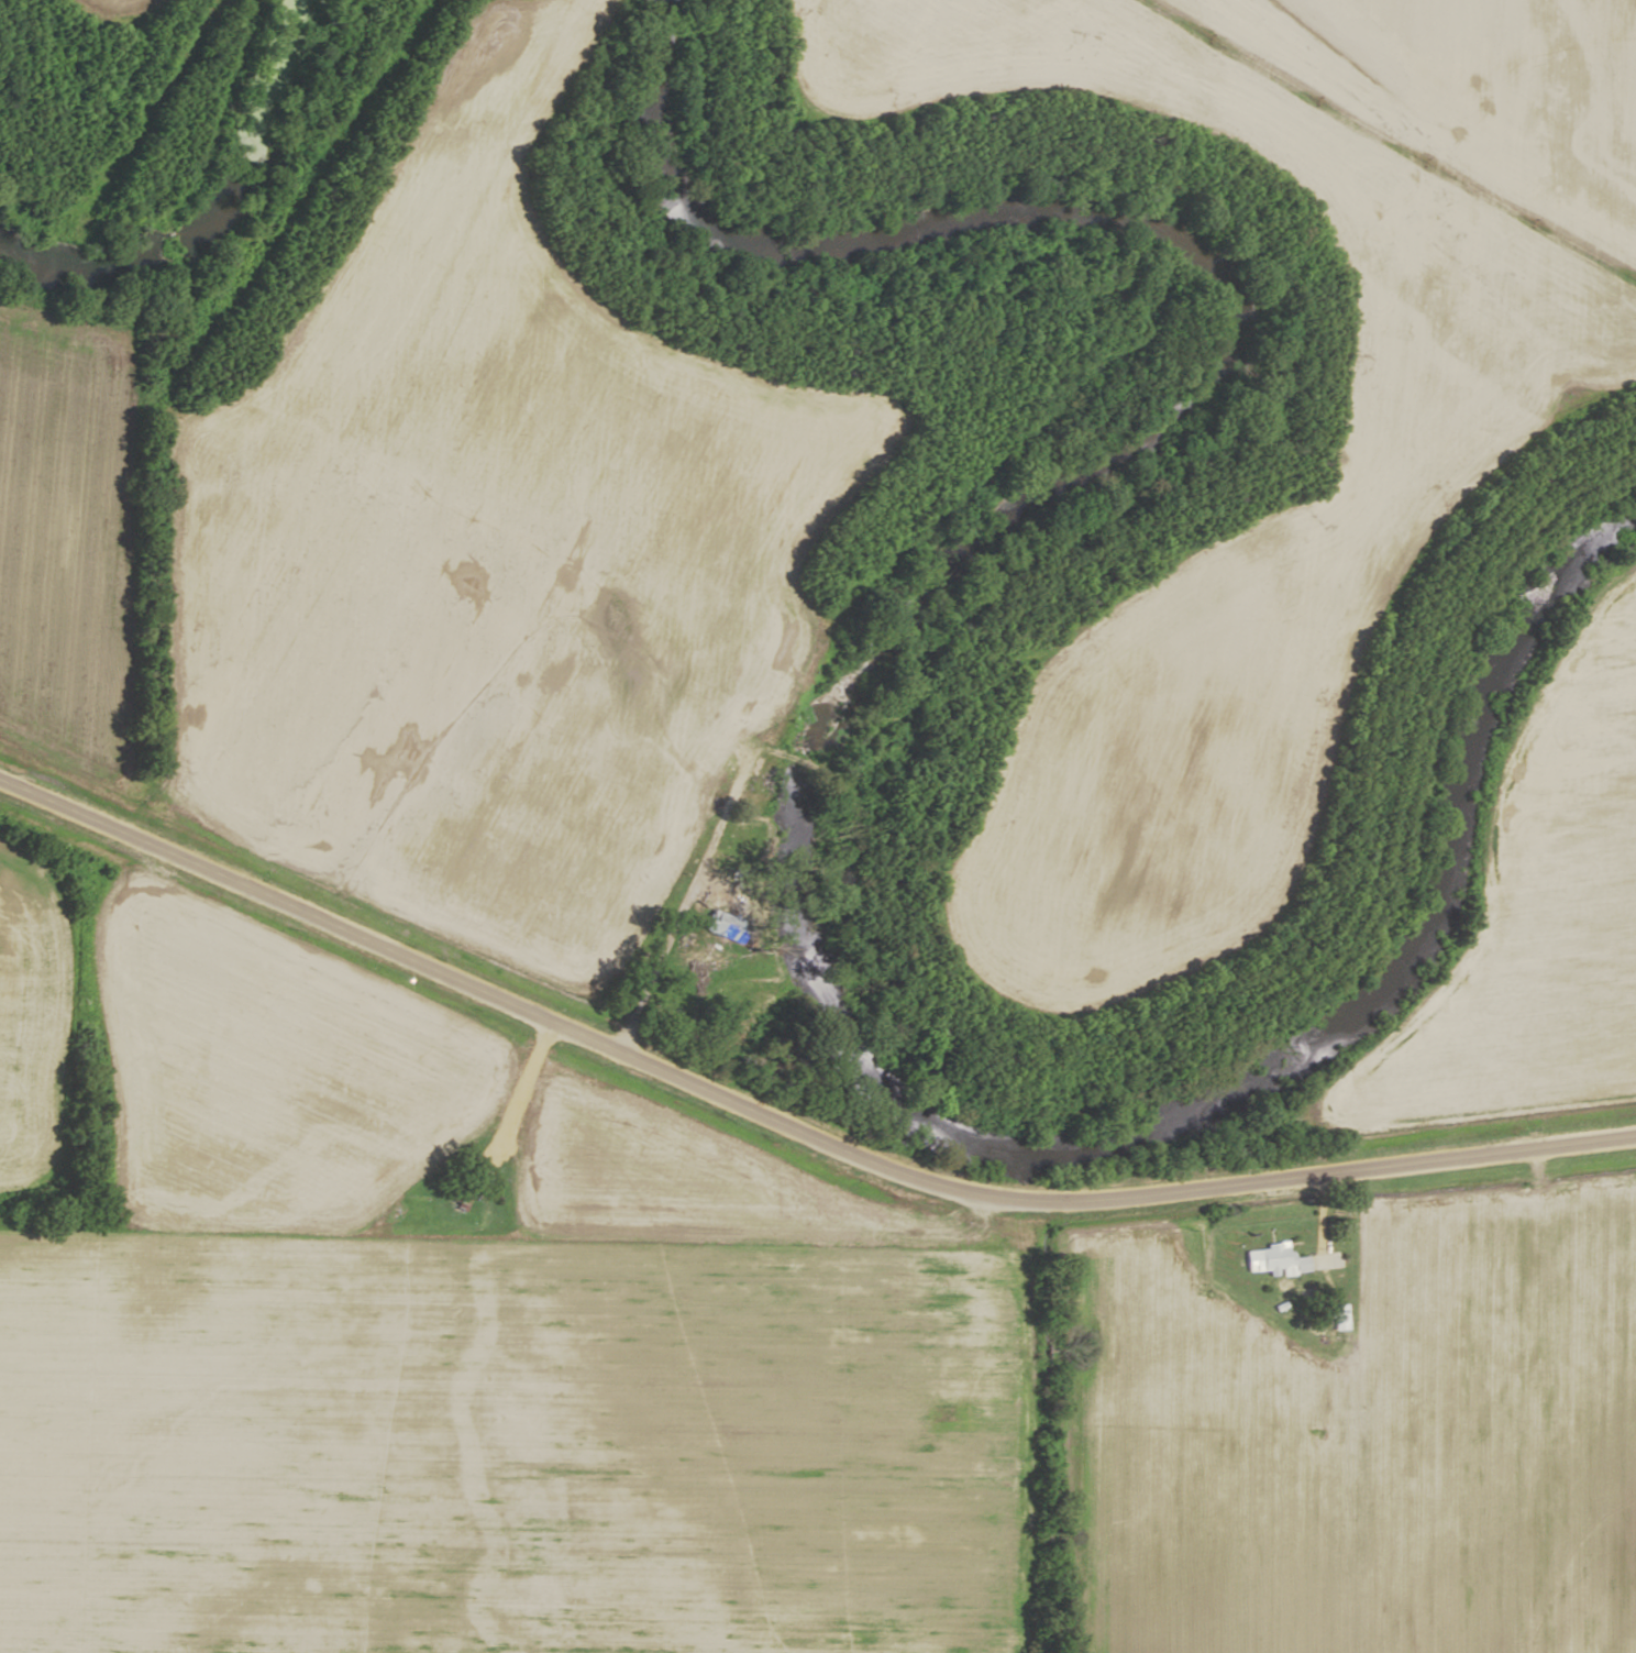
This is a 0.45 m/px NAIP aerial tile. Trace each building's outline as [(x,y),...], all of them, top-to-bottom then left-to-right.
[(1306,1256),(1287,1256),(1286,1242),(1241,1244),(1242,1260),(1257,1259),(1257,1270),(1267,1270),(1268,1275),(1306,1274),(1306,1256)]
